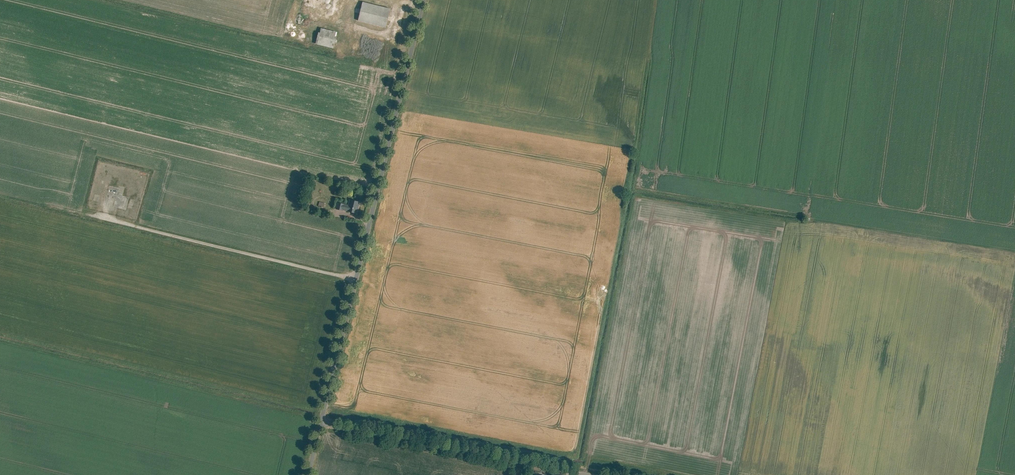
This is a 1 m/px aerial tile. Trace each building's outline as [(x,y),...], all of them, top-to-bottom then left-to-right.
[(391,10),(363,2),(358,22),(386,29),(391,10)] [(338,33),(322,29),(320,34),(319,34),(316,45),(334,49),(338,33)] [(360,202),(351,200),(349,206),(348,212),(357,214),(360,202)] [(337,209),(348,212),(349,206),(338,203),(337,209)]
